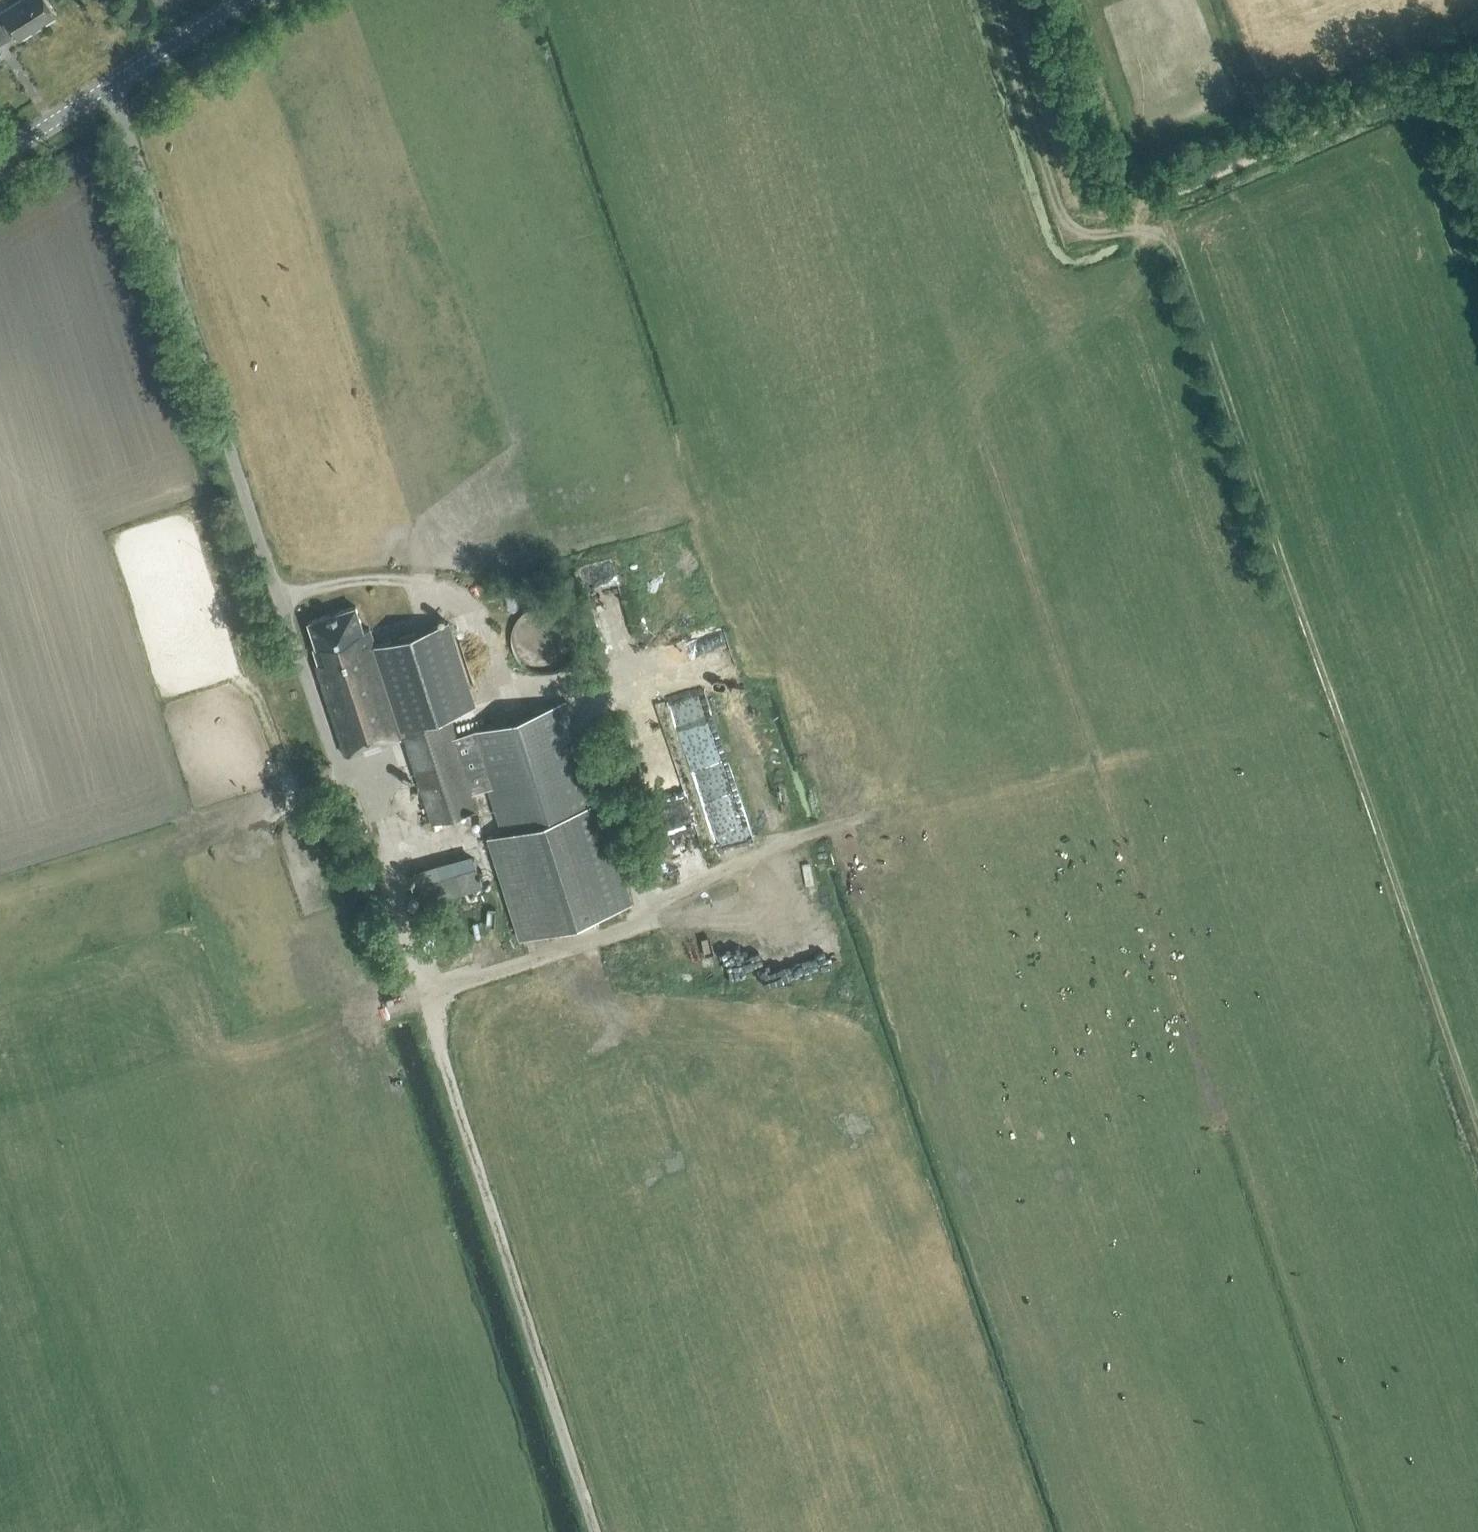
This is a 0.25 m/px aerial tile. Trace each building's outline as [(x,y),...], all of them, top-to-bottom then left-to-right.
[(56,12),(48,0),(16,0),(0,10),(3,15),(0,17),(0,43),(15,33),(17,37),(56,12)] [(628,902),(564,701),(470,730),(470,731),(455,736),(448,711),(475,702),(448,621),(375,644),(369,627),(363,629),(355,605),(308,620),(315,645),(312,646),(317,662),(314,663),(345,753),(403,734),(423,795),(429,793),(437,820),(478,806),(473,791),(488,786),(503,831),(487,836),(519,937),(628,902)] [(411,868),(420,901),(481,883),(470,851),(411,868)]
